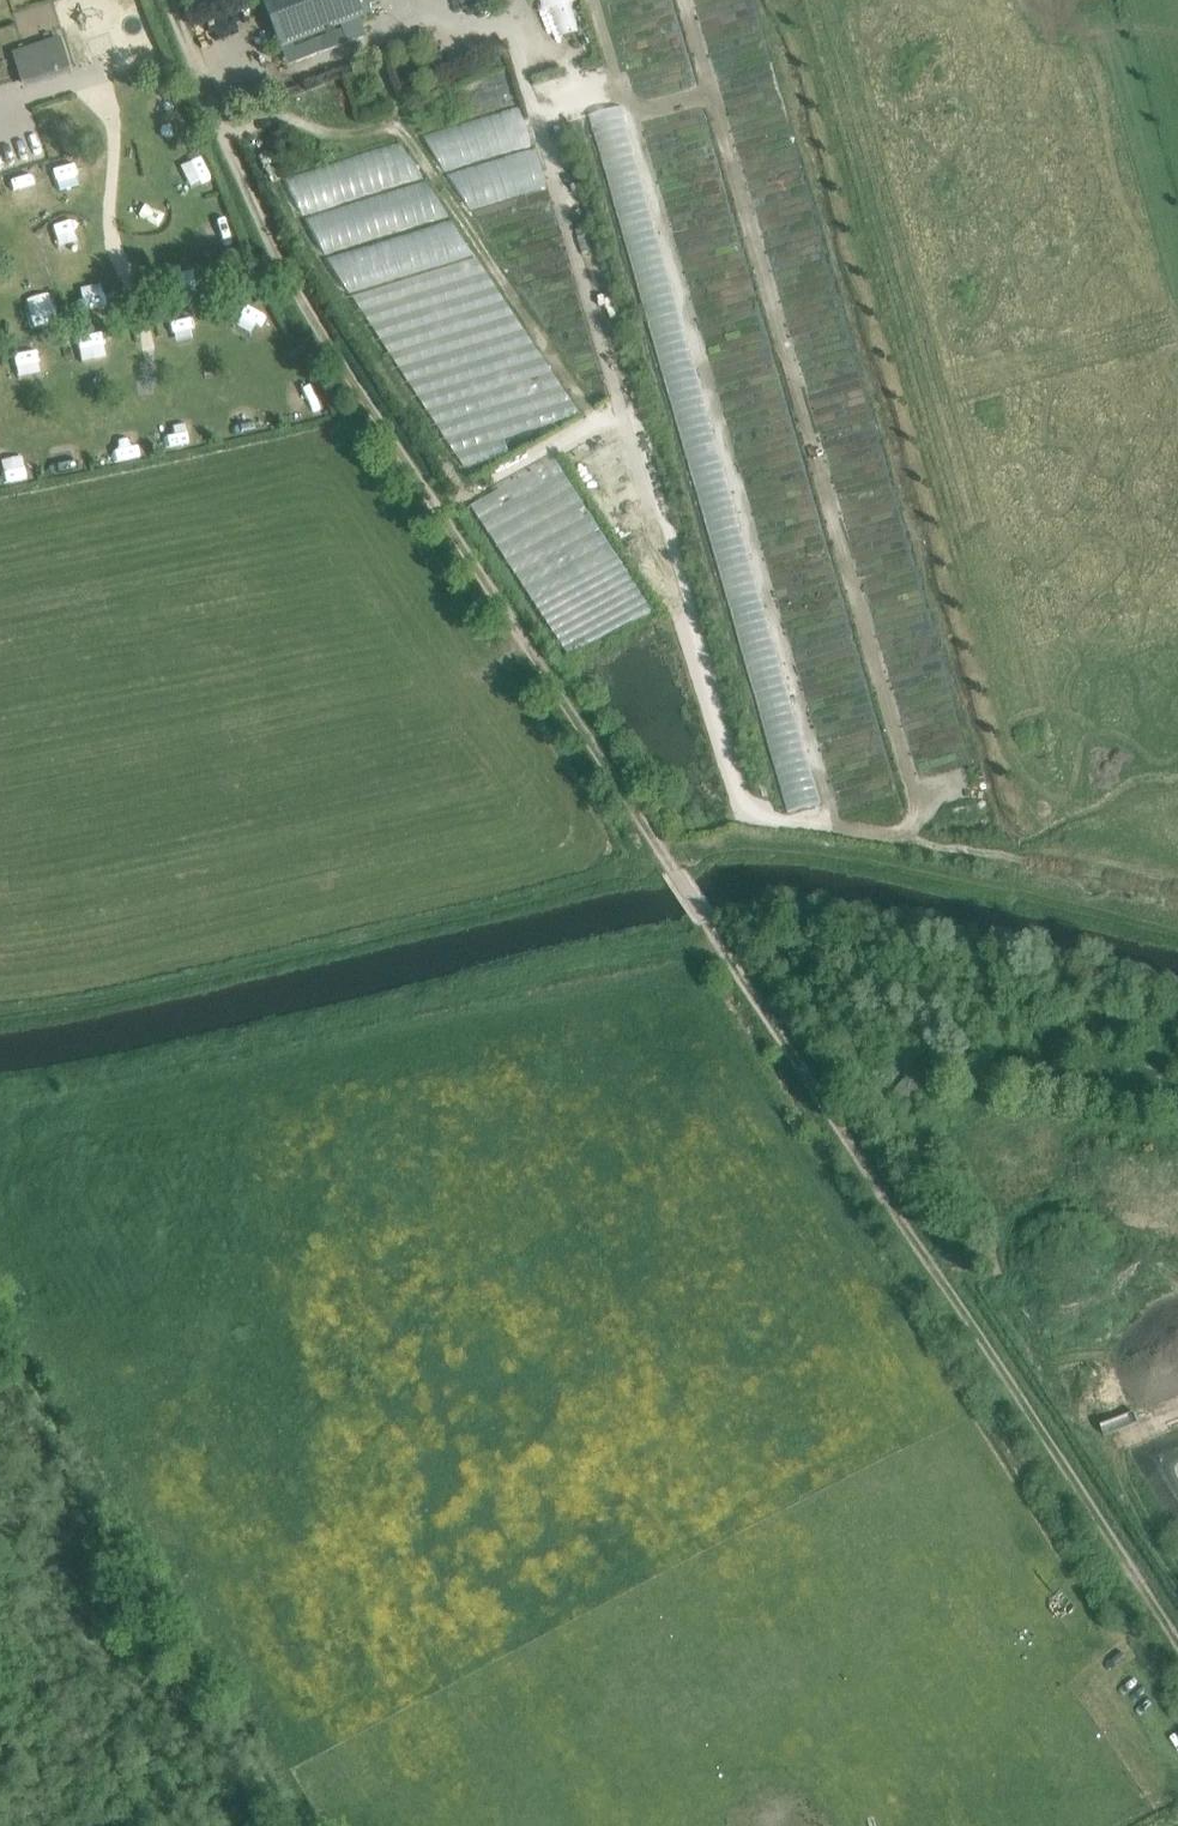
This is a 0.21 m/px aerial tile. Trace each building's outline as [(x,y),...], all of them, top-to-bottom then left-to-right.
[(278,47),(337,25),(338,30),(312,40),(317,53),(363,35),(356,17),(370,12),(368,9),(365,0),(260,0),(278,47)] [(10,52),(20,84),(69,69),(59,37),(10,52)] [(432,127),(456,212),(545,186),(520,102),(432,127)] [(623,105),(592,111),(635,300),(665,293),(623,105)] [(327,294),(452,266),(424,138),(299,166),(327,294)] [(80,161),(62,163),(65,184),(83,182),(80,161)] [(17,202),(40,195),(33,171),(10,178),(17,202)] [(205,226),(214,249),(236,241),(228,218),(205,226)] [(75,219),(58,223),(62,243),(79,240),(75,219)] [(82,307),(104,306),(103,292),(81,293),(82,307)] [(25,316),(44,315),(43,297),(25,297),(25,316)] [(264,306),(243,317),(255,339),(276,329),(264,306)] [(80,339),(83,363),(105,360),(101,336),(80,339)] [(308,375),(283,384),(293,410),(318,401),(308,375)] [(171,443),(191,441),(189,418),(169,420),(171,443)] [(72,449),(56,450),(58,470),(74,469),(72,449)] [(562,453),(476,499),(562,658),(648,612),(562,453)] [(759,713),(786,809),(816,801),(790,705),(759,713)] [(654,811),(662,822),(671,816),(663,805),(654,811)]
